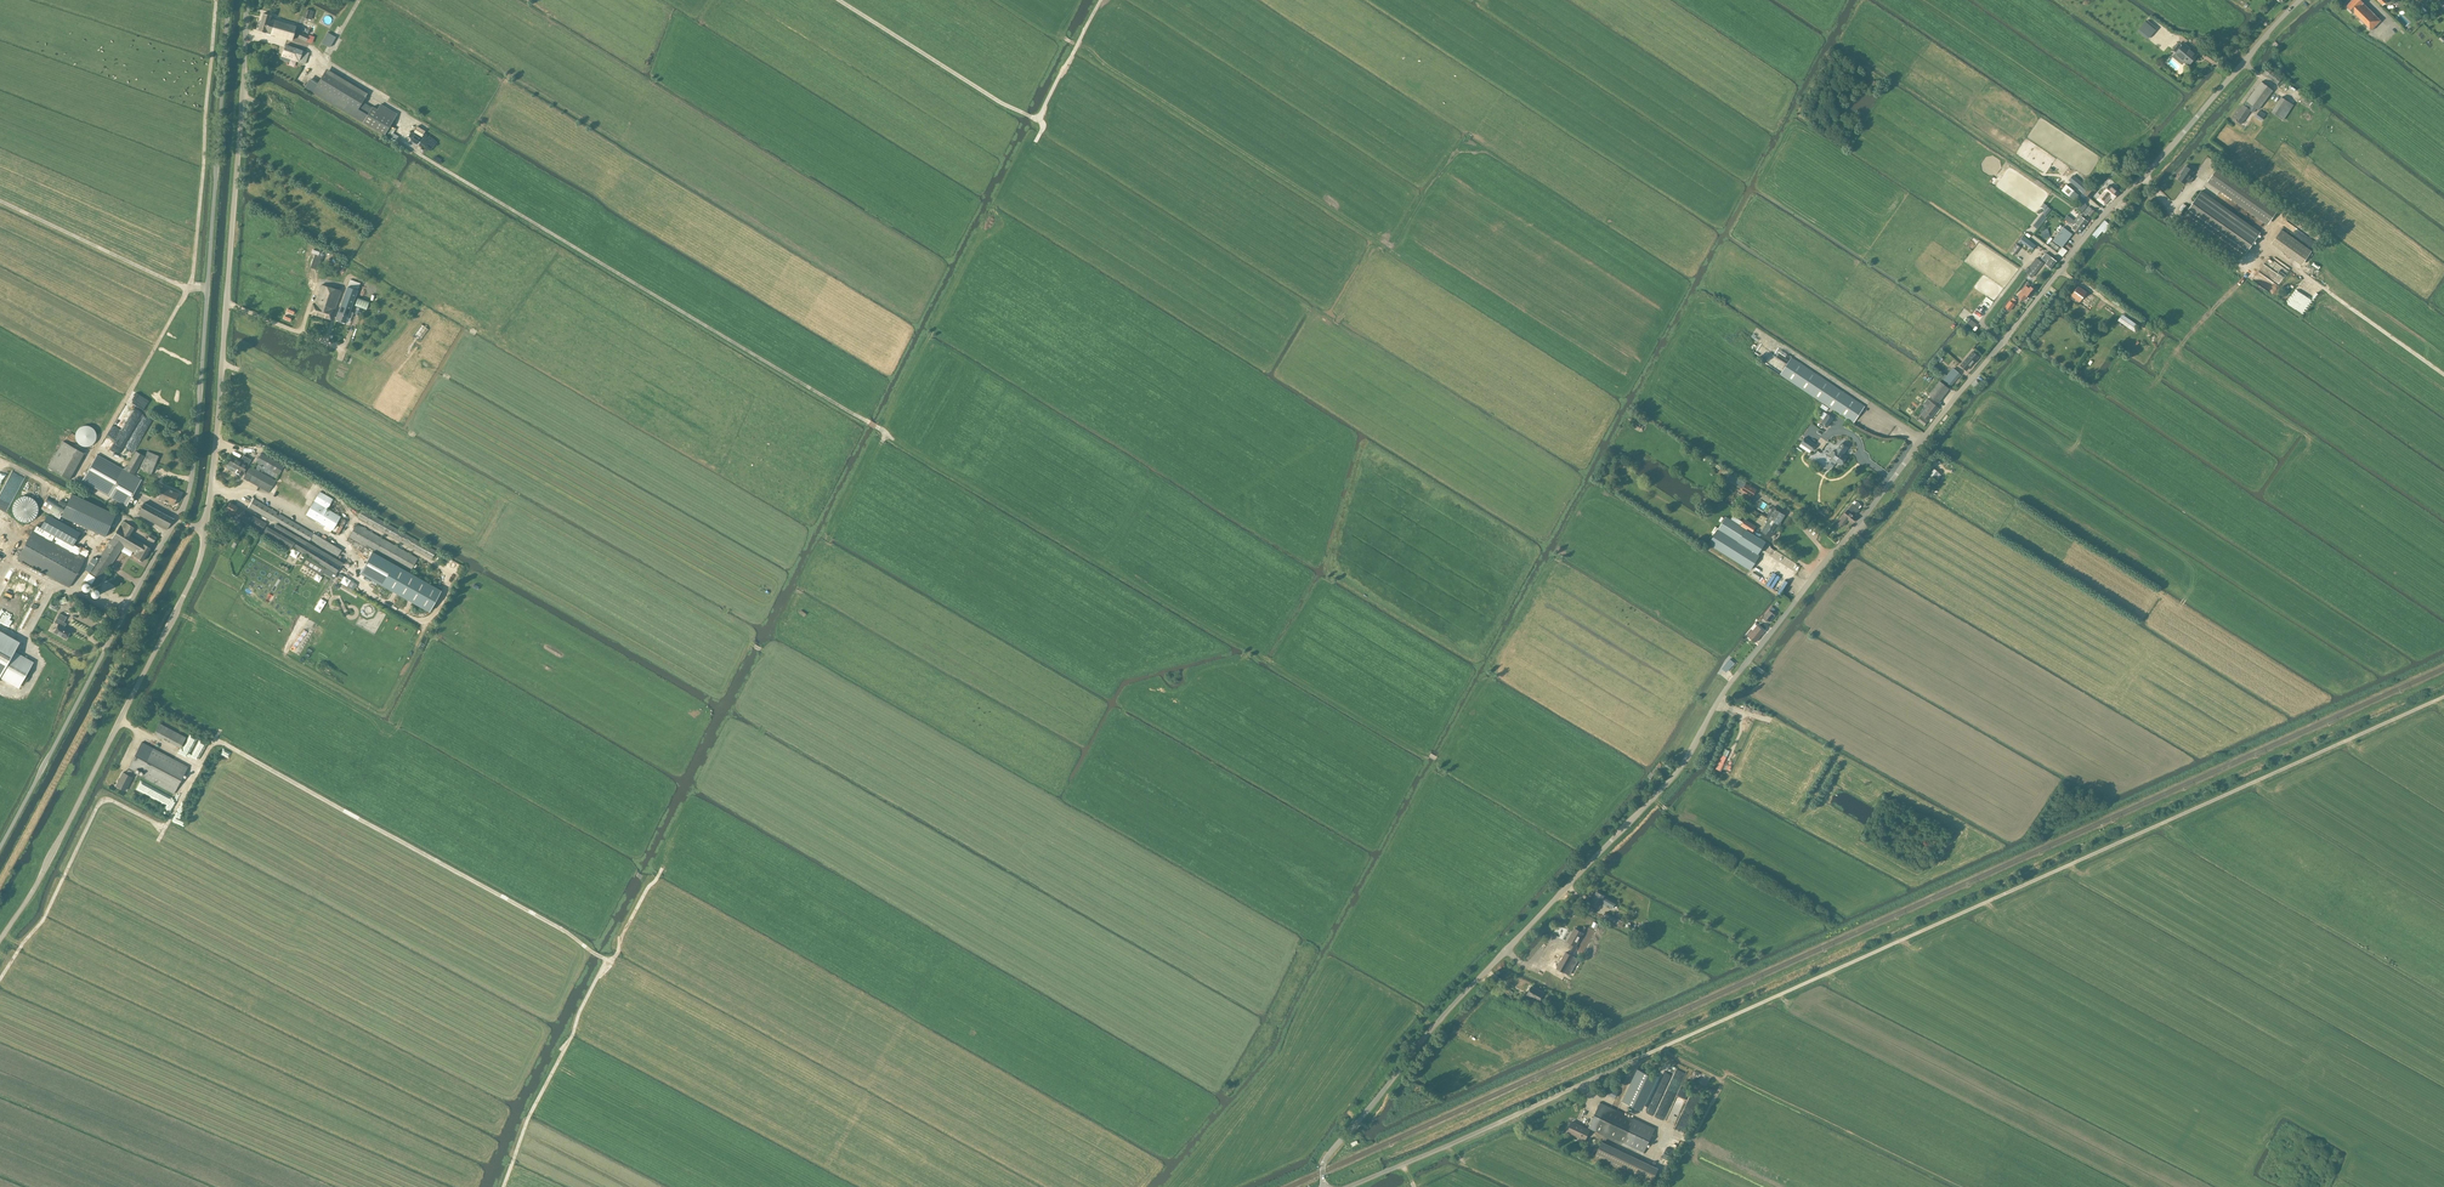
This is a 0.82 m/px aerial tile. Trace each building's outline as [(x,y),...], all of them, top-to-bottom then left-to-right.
[(2346,6),(2353,13),(2354,13),(2371,30),(2380,21),(2378,18),(2374,14),(2370,10),(2363,3),(2360,0),(2352,0),(2346,6)] [(303,17),(311,20),(314,11),(306,9),(303,17)] [(263,13),(258,30),(292,40),(296,26),(270,19),(271,15),(263,13)] [(2142,25),(2138,30),(2148,39),(2152,33),(2156,28),(2147,20),(2142,25)] [(306,41),(309,36),(300,32),(298,38),(306,41)] [(336,37),(328,33),(327,32),(321,43),(330,48),(336,37)] [(2188,66),(2197,55),(2183,43),(2174,54),(2188,66)] [(285,45),(281,59),(289,62),(290,58),(298,61),(305,64),(309,53),(302,50),(285,45)] [(2225,60),(2222,64),(2228,69),(2231,64),(2225,60)] [(2268,68),(2263,74),(2279,86),(2284,80),(2282,78),(2283,77),(2272,69),(2271,70),(2268,68)] [(327,69),(324,73),(365,98),(367,93),(327,69)] [(372,106),(372,108),(362,102),(365,98),(324,73),(313,92),(363,123),(384,136),(386,132),(390,125),(397,114),(381,104),(377,109),(372,106)] [(2243,105),(2233,119),(2241,124),(2251,111),(2253,113),(2257,108),(2259,109),(2262,104),(2273,90),(2261,82),(2247,101),(2248,102),(2246,104),(2245,106),(2243,105)] [(2302,101),(2308,105),(2312,100),(2305,96),(2302,101)] [(2283,120),(2293,105),(2281,97),(2271,112),(2283,120)] [(2259,110),(2255,116),(2261,121),(2266,114),(2259,110)] [(390,125),(386,132),(392,136),(393,133),(396,129),(390,125)] [(419,126),(416,132),(424,137),(428,131),(419,126)] [(2047,172),(2056,157),(2036,145),(2033,150),(2036,151),(2033,155),(2028,152),(2024,158),(2047,172)] [(2220,164),(2209,179),(2269,221),(2280,206),(2220,164)] [(2181,174),(2178,179),(2185,184),(2188,181),(2190,183),(2194,178),(2191,176),(2194,172),(2186,166),(2180,174),(2181,174)] [(2073,175),(2068,180),(2084,193),(2088,187),(2073,175)] [(2070,197),(2075,201),(2079,195),(2075,192),(2075,191),(2066,184),(2061,190),(2070,197)] [(2104,191),(2098,199),(2104,205),(2111,197),(2113,199),(2119,193),(2110,185),(2104,191)] [(2090,199),(2096,191),(2090,186),(2084,194),(2090,199)] [(2260,232),(2201,191),(2183,216),(2242,257),(2260,232)] [(2080,200),(2075,205),(2082,211),(2087,206),(2080,200)] [(2043,213),(2042,214),(2046,216),(2051,209),(2047,206),(2043,212),(2043,213)] [(2080,212),(2074,220),(2077,222),(2076,223),(2083,228),(2088,221),(2084,218),(2087,214),(2091,217),(2096,212),(2088,206),(2084,212),(2084,211),(2082,213),(2080,212)] [(2033,225),(2037,229),(2047,217),(2046,216),(2042,214),(2033,225)] [(2067,215),(2064,219),(2065,220),(2074,226),(2072,229),(2078,234),(2083,228),(2076,223),(2077,222),(2074,220),(2068,216),(2067,215)] [(2105,220),(2092,234),(2096,238),(2102,231),(2103,232),(2104,231),(2105,232),(2110,225),(2105,220)] [(2062,247),(2072,234),(2063,227),(2053,240),(2062,247)] [(2281,230),(2273,242),(2303,263),(2311,251),(2281,230)] [(2025,237),(2022,241),(2033,250),(2036,245),(2025,237)] [(2014,256),(2021,247),(2016,244),(2009,253),(2014,256)] [(2062,247),(2058,253),(2062,257),(2067,251),(2062,247)] [(2046,253),(2041,258),(2047,263),(2045,264),(2051,269),(2057,261),(2046,253)] [(2037,258),(2026,272),(2033,277),(2044,263),(2037,258)] [(2316,278),(2321,271),(2309,263),(2305,270),(2316,278)] [(350,281),(336,319),(346,323),(348,317),(352,318),(353,313),(350,311),(360,284),(360,283),(350,279),(350,281)] [(313,304),(310,313),(331,320),(334,310),(341,290),(321,284),(315,304),(313,304)] [(2024,300),(2027,296),(2029,298),(2035,290),(2031,286),(2029,288),(2026,286),(2018,295),(2024,300)] [(2078,286),(2071,295),(2080,301),(2086,292),(2078,286)] [(369,302),(357,297),(354,305),(366,310),(369,302)] [(2010,301),(2005,308),(2009,311),(2010,310),(2014,305),(2014,304),(2010,301)] [(2122,313),(2117,320),(2134,332),(2139,325),(2122,313)] [(1971,319),(1967,323),(1973,327),(1976,323),(1971,319)] [(419,341),(428,329),(421,324),(413,336),(419,341)] [(1965,362),(1961,366),(1966,370),(1978,356),(1971,350),(1968,354),(1969,355),(1964,361),(1965,362)] [(1781,374),(1853,423),(1865,406),(1792,358),(1781,374)] [(1944,374),(1941,378),(1949,385),(1959,373),(1953,368),(1947,376),(1944,374)] [(1938,403),(1949,389),(1940,381),(1928,395),(1938,403)] [(1922,414),(1921,415),(1928,420),(1938,408),(1927,399),(1922,405),(1924,406),(1927,408),(1922,414)] [(1827,428),(1834,418),(1827,413),(1821,423),(1827,428)] [(1924,426),(1927,421),(1921,417),(1918,421),(1924,426)] [(89,422),(74,435),(86,448),(101,435),(89,422)] [(1817,444),(1805,437),(1801,443),(1812,451),(1817,444)] [(69,480),(84,453),(63,441),(48,468),(69,480)] [(1835,464),(1837,461),(1842,465),(1847,457),(1843,454),(1848,448),(1842,443),(1836,452),(1833,450),(1829,456),(1832,457),(1832,458),(1830,461),(1835,464)] [(134,475),(144,456),(135,451),(125,470),(134,475)] [(257,462),(279,475),(284,466),(262,453),(257,462)] [(141,479),(125,470),(97,454),(82,480),(127,506),(141,479)] [(243,456),(240,461),(232,457),(228,464),(243,473),(248,465),(249,463),(246,461),(248,458),(243,456)] [(269,492),(276,481),(250,466),(244,478),(269,492)] [(1934,478),(1939,472),(1934,468),(1929,475),(1934,478)] [(23,480),(13,474),(0,496),(0,502),(2,503),(1,505),(6,508),(23,480)] [(1924,477),(1920,482),(1927,487),(1930,482),(1924,477)] [(1757,490),(1746,483),(1741,490),(1752,497),(1757,490)] [(174,505),(179,494),(160,485),(158,491),(161,492),(158,498),(161,499),(160,501),(163,502),(164,501),(174,505)] [(320,492),(306,514),(332,530),(340,516),(327,509),(332,499),(320,492)] [(65,508),(61,516),(105,536),(116,514),(72,494),(65,508)] [(14,516),(35,523),(42,501),(20,495),(14,516)] [(61,516),(65,508),(48,497),(41,509),(59,520),(61,516)] [(276,522),(275,523),(337,558),(342,550),(314,533),(314,534),(254,499),(251,503),(249,507),(273,521),(273,520),(276,522)] [(1760,500),(1757,506),(1764,510),(1768,503),(1760,500)] [(1844,516),(1839,523),(1842,526),(1848,519),(1852,522),(1856,517),(1855,516),(1860,509),(1857,507),(1860,504),(1856,502),(1854,504),(1853,503),(1843,515),(1844,516)] [(167,530),(173,518),(143,503),(137,514),(167,530)] [(241,517),(245,510),(238,506),(238,507),(230,503),(226,509),(234,514),(234,513),(241,517)] [(1770,512),(1773,513),(1769,520),(1772,522),(1773,521),(1779,525),(1785,515),(1776,510),(1777,508),(1773,506),(1770,512)] [(432,559),(436,551),(362,510),(358,518),(432,559)] [(241,520),(256,528),(262,531),(266,523),(261,520),(246,512),(241,520)] [(40,528),(67,542),(73,546),(80,532),(74,529),(48,514),(40,528)] [(1750,570),(1760,555),(1758,554),(1739,542),(1747,530),(1741,526),(1726,516),(1709,544),(1750,570)] [(1745,519),(1741,526),(1747,530),(1752,533),(1756,526),(1745,519)] [(1772,522),(1769,520),(1768,522),(1766,520),(1764,523),(1766,524),(1762,531),(1771,537),(1779,525),(1773,521),(1772,522)] [(100,581),(123,545),(129,535),(134,527),(123,521),(85,579),(97,588),(101,582),(100,581)] [(410,571),(417,558),(356,524),(349,537),(410,571)] [(295,542),(267,526),(262,534),(290,550),(295,542)] [(69,587),(85,558),(33,529),(17,558),(69,587)] [(1747,530),(1739,542),(1758,554),(1766,542),(1747,530)] [(153,542),(157,537),(151,534),(148,539),(153,542)] [(150,548),(129,535),(123,545),(138,554),(136,557),(142,561),(150,548)] [(327,568),(336,574),(338,570),(297,545),(295,548),(307,556),(327,568)] [(441,590),(373,551),(361,573),(429,611),(441,590)] [(307,556),(302,564),(320,574),(324,573),(327,568),(307,556)] [(327,568),(324,573),(332,578),(334,577),(336,574),(327,568)] [(318,573),(315,579),(320,582),(324,576),(318,573)] [(344,576),(340,582),(347,586),(351,580),(344,576)] [(1765,586),(1774,589),(1776,585),(1774,584),(1776,579),(1769,576),(1765,586)] [(351,580),(347,586),(353,590),(357,583),(351,580)] [(321,598),(315,610),(322,613),(327,600),(321,598)] [(1769,623),(1775,615),(1773,613),(1769,610),(1763,618),(1769,623)] [(66,639),(71,630),(62,626),(67,617),(59,613),(54,622),(58,624),(54,632),(66,639)] [(1747,633),(1749,635),(1748,636),(1755,642),(1764,631),(1757,625),(1753,631),(1751,629),(1747,633)] [(0,633),(0,678),(18,688),(19,685),(23,684),(25,683),(26,681),(27,680),(29,677),(29,674),(28,669),(32,662),(14,651),(19,643),(0,633)] [(294,650),(303,652),(305,643),(295,641),(294,650)] [(1721,668),(1718,672),(1723,677),(1726,673),(1721,668)] [(180,748),(186,738),(160,724),(154,734),(180,748)] [(123,772),(116,786),(125,791),(132,777),(130,776),(133,772),(174,794),(188,767),(142,742),(127,769),(126,773),(123,772)] [(1651,772),(1647,776),(1652,780),(1663,765),(1670,770),(1674,765),(1664,758),(1661,763),(1659,762),(1652,772),(1651,772)] [(169,801),(172,795),(140,781),(137,788),(154,796),(154,794),(169,801)] [(1597,891),(1591,901),(1600,906),(1602,902),(1613,908),(1616,902),(1597,891)] [(1614,922),(1616,918),(1606,912),(1603,917),(1614,922)] [(1577,947),(1576,946),(1583,933),(1575,928),(1567,941),(1571,943),(1569,947),(1575,950),(1577,947)] [(1573,956),(1566,952),(1557,968),(1564,972),(1573,956)] [(1532,986),(1527,994),(1540,1001),(1544,993),(1532,986)] [(1680,1087),(1686,1072),(1676,1068),(1671,1080),(1670,1080),(1668,1086),(1664,1084),(1663,1084),(1673,1088),(1674,1085),(1680,1087)] [(1637,1069),(1622,1101),(1638,1108),(1653,1076),(1637,1069)] [(1607,1093),(1616,1098),(1619,1089),(1611,1085),(1607,1093)] [(1645,1154),(1657,1128),(1600,1102),(1588,1129),(1572,1122),(1568,1131),(1586,1140),(1590,1129),(1645,1154)] [(1659,1168),(1602,1142),(1594,1158),(1651,1185),(1659,1168)]
